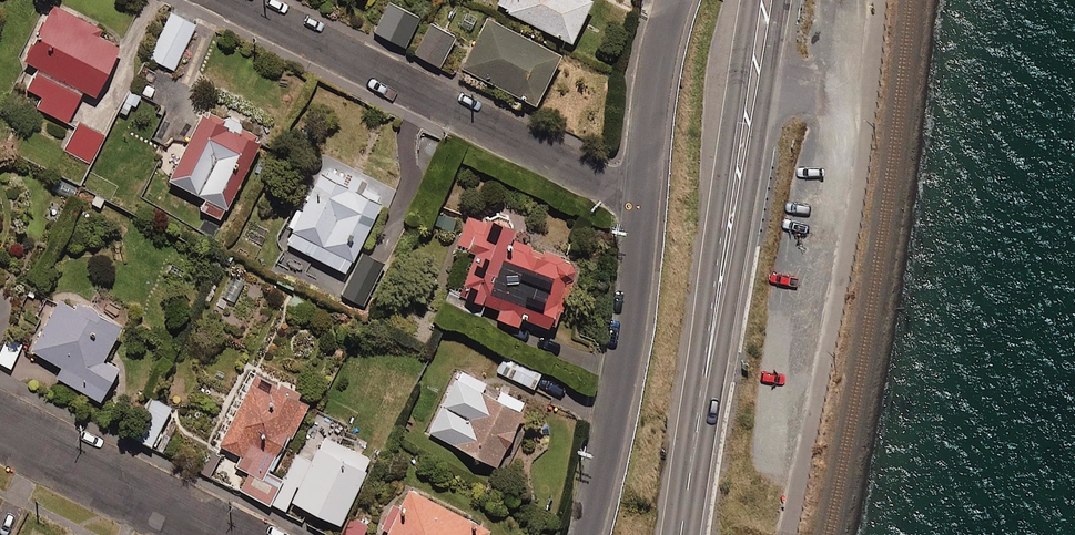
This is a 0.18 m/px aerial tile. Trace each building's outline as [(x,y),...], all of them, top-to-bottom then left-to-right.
[(50,0),(23,56),(36,62),(24,87),(41,95),(36,106),(66,121),(82,88),(93,93),(117,42),(92,30),(96,22),(50,0)] [(391,0),(388,0),(373,29),(402,44),(418,14),(391,0)] [(496,4),(569,37),(586,0),(497,0),(496,4)] [(195,21),(170,10),(149,57),(173,69),(195,21)] [(558,49),(484,15),(461,66),(534,100),(558,49)] [(453,33),(428,20),(413,51),(438,64),(453,33)] [(261,128),(204,101),(167,177),(204,195),(198,206),(219,216),(261,128)] [(360,181),(362,176),(342,167),(340,171),(322,162),(300,206),(296,204),(287,222),(293,225),(286,239),(344,268),(378,198),(372,196),(376,188),(360,181)] [(427,232),(447,241),(456,220),(436,211),(427,232)] [(484,211),(481,218),(467,212),(456,241),(472,247),(456,288),(499,305),(495,314),(516,322),(520,313),(549,324),(575,257),(508,231),(512,221),(484,211)] [(383,260),(361,249),(340,293),(362,303),(383,260)] [(116,320),(57,291),(29,347),(60,363),(54,374),(97,396),(114,363),(99,356),(116,320)] [(5,336),(0,346),(0,361),(9,366),(20,344),(5,336)] [(540,370),(503,355),(497,371),(533,386),(540,370)] [(482,380),(459,369),(429,431),(495,462),(525,399),(501,388),(497,395),(479,386),(482,380)] [(282,474),(268,468),(286,430),(289,432),(307,396),(252,370),(218,442),(240,452),(235,463),(249,469),(239,489),(268,503),(282,474)] [(169,403),(148,393),(129,434),(149,444),(169,403)] [(368,454),(312,428),(300,455),(295,452),(272,503),(283,508),(288,497),(338,520),(368,454)] [(404,484),(379,534),(480,534),(486,524),(404,484)]
